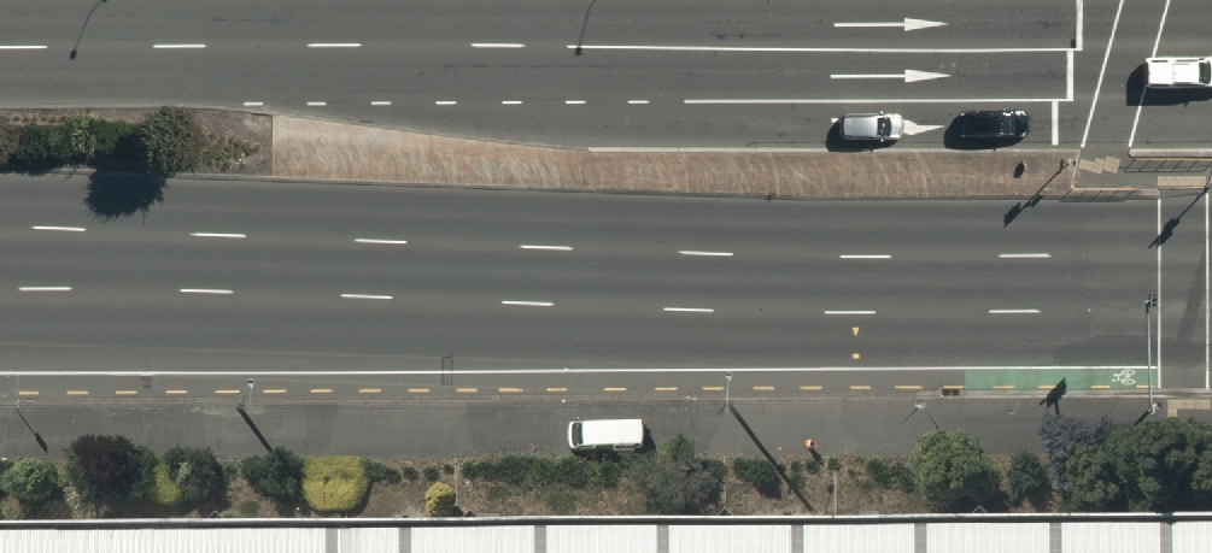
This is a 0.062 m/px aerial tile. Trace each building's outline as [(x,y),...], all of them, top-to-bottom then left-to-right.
[(0,522),(0,552),(1211,552),(1211,516),(0,522)]
